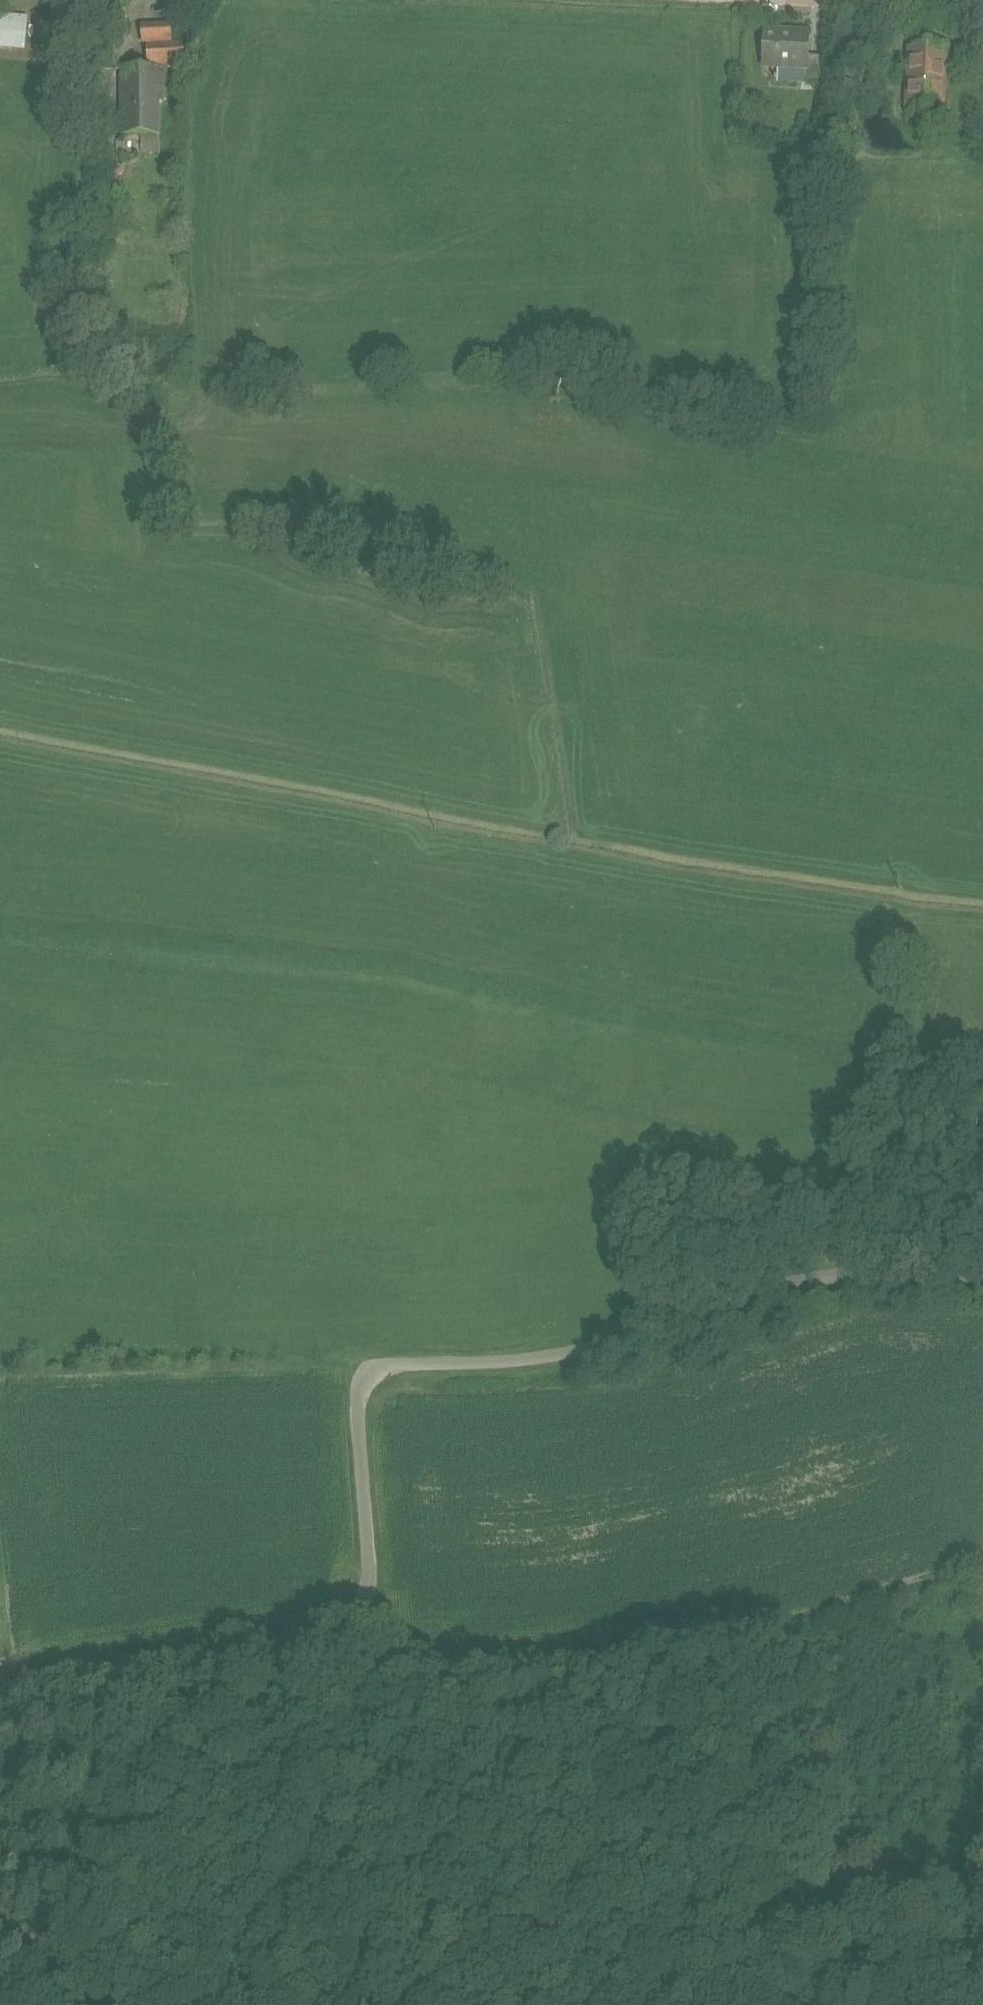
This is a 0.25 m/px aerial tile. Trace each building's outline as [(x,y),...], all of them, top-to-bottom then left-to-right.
[(180,52),(168,53),(167,32),(136,32),(137,53),(140,53),(141,77),(171,76),(171,68),(180,68),(180,52)] [(804,39),(756,37),(754,79),(802,81),(803,66),(804,39)] [(948,44),(906,42),(903,99),(945,101),(948,44)] [(819,67),(803,66),(802,81),(802,96),(817,96),(819,67)] [(160,102),(160,79),(122,80),(123,145),(154,145),(154,102),(160,102)]
